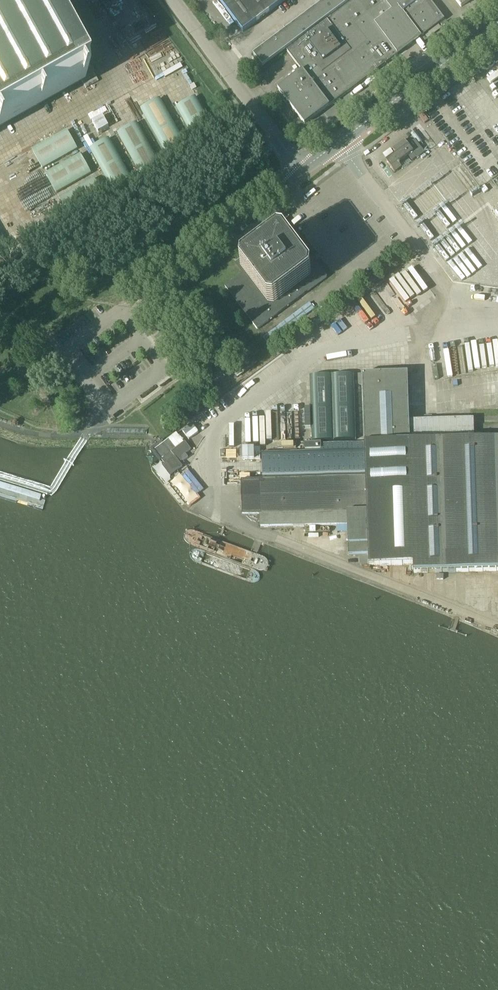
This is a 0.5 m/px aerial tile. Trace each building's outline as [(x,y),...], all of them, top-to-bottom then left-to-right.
[(79,82),(33,0),(0,0),(0,126),(79,82)] [(275,8),(269,0),(219,0),(243,32),(275,8)] [(287,51),(302,71),(278,89),(305,124),(328,106),(329,107),(445,19),(430,0),(355,0),(287,51)] [(342,7),(336,0),(326,0),(320,5),(329,17),(342,7)] [(315,27),(329,17),(320,5),(306,15),(315,27)] [(293,25),(302,37),(315,27),(306,15),(293,25)] [(445,29),(449,26),(446,21),(441,25),(445,29)] [(289,47),(302,37),(293,25),(280,35),(289,47)] [(276,57),(289,47),(280,35),(266,45),(276,57)] [(262,67),(276,57),(266,45),(253,55),(262,67)] [(176,107),(196,142),(215,131),(196,97),(176,107)] [(141,111),(170,162),(189,151),(161,100),(141,111)] [(99,132),(109,126),(104,116),(93,121),(99,132)] [(118,134),(142,177),(161,166),(138,123),(118,134)] [(43,169),(78,149),(67,130),(32,150),(43,169)] [(90,150),(114,193),(133,182),(109,139),(90,150)] [(415,140),(408,145),(404,140),(392,149),(396,154),(386,161),(394,172),(401,167),(398,163),(408,156),(412,161),(417,158),(425,153),(415,140)] [(46,175),(57,194),(92,174),(81,155),(46,175)] [(95,179),(60,199),(71,218),(106,198),(95,179)] [(257,330),(327,277),(283,219),(252,243),(259,251),(243,263),(243,267),(246,271),(225,287),(257,330)] [(17,220),(3,228),(14,248),(36,236),(29,223),(21,227),(17,220)] [(9,252),(0,235),(0,257),(9,252)] [(378,374),(363,375),(365,444),(321,445),(321,443),(305,443),(305,449),(262,450),(261,450),(261,482),(241,482),(242,516),(257,516),(257,522),(260,522),(261,528),(348,526),(348,536),(349,556),(360,556),(360,566),(367,565),(367,566),(413,565),(414,573),(497,570),(497,434),(477,434),(477,440),(474,440),(473,402),(453,403),(453,420),(436,420),(435,386),(414,386),(415,421),(410,421),(408,373),(378,374)] [(333,376),(324,376),(320,376),(322,441),(353,440),(351,375),(333,376)] [(213,381),(203,389),(210,398),(220,390),(213,381)] [(313,441),(313,433),(290,433),(290,441),(313,441)] [(176,449),(181,446),(173,436),(158,448),(154,451),(158,456),(164,464),(162,466),(170,477),(182,468),(175,458),(171,453),(176,449)]
